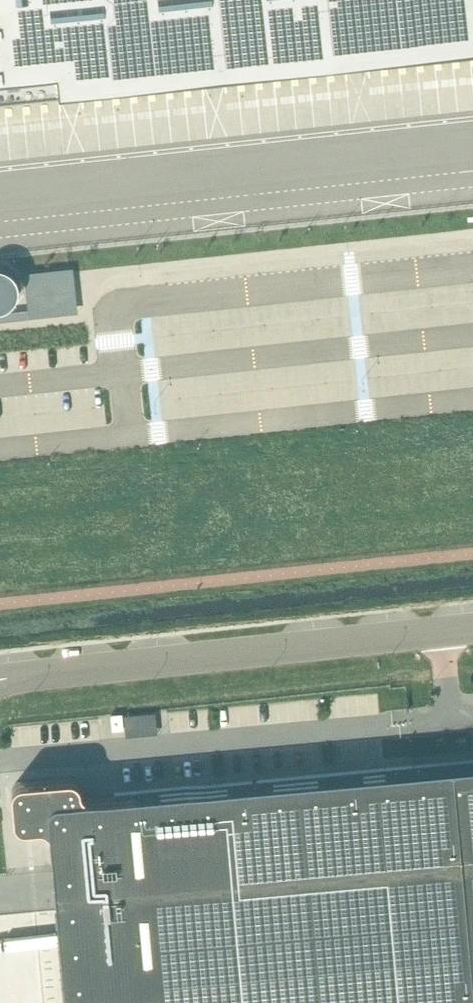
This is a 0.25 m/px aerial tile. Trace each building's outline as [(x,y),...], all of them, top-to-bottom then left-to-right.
[(472,42),(472,0),(0,0),(0,93),(472,42)] [(133,131),(132,109),(104,111),(105,132),(133,131)] [(37,140),(33,117),(0,122),(0,146),(37,140)] [(0,272),(0,314),(80,308),(77,267),(0,272)] [(450,483),(472,482),(472,433),(320,444),(322,469),(423,462),(423,469),(410,470),(412,493),(444,491),(441,444),(447,443),(450,483)] [(12,792),(14,816),(26,826),(39,825),(51,834),(66,1002),(472,1002),(472,760),(92,795),(81,786),(69,775),(22,780),(12,792)]
